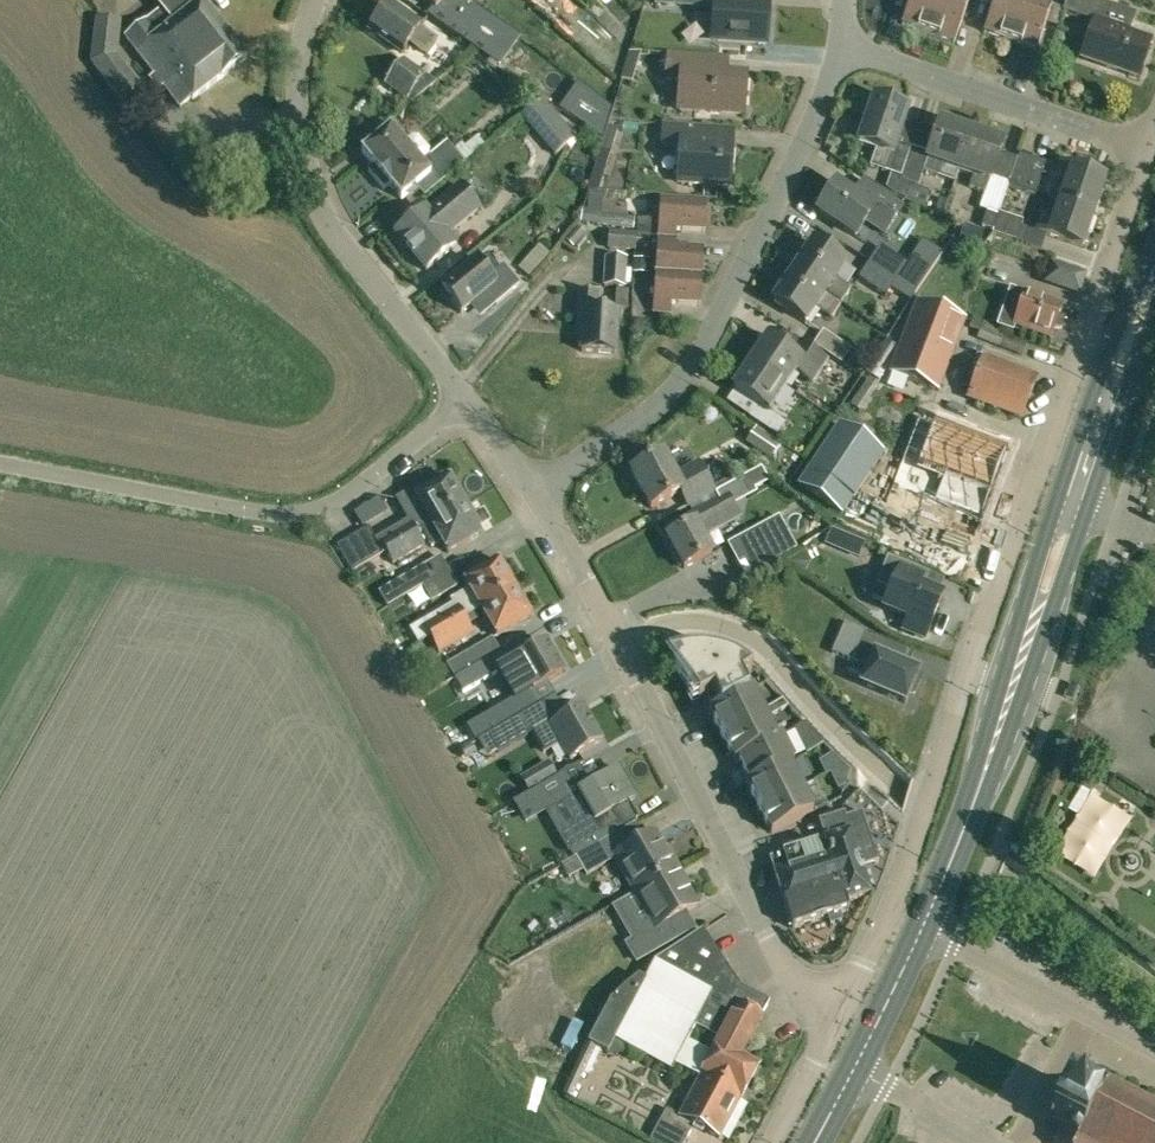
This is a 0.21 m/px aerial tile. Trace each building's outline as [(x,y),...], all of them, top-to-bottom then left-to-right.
[(164,86),(181,108),(192,99),(193,100),(220,79),(221,79),(247,58),(202,0),(202,1),(201,0),(153,0),(160,10),(126,37),(155,75),(151,78),(159,89),(164,86)] [(434,8),(427,15),(498,66),(519,35),(479,9),(471,0),(426,0),(434,8)] [(695,10),(713,11),(712,39),(768,42),(770,5),(737,3),(737,0),(696,0),(695,10)] [(940,0),(910,0),(902,23),(929,32),(940,0)] [(929,32),(955,41),(969,0),(940,0),(929,32)] [(984,31),(1011,40),(1024,0),(995,0),(984,31)] [(1011,40),(1037,49),(1052,6),(1035,1),(1035,0),(1024,0),(1011,40)] [(1104,22),(1110,5),(1115,7),(1116,6),(1099,0),(1067,0),(1063,10),(1094,21),(1082,58),(1138,77),(1151,39),(1104,22)] [(388,4),(370,30),(402,53),(409,42),(426,54),(435,42),(437,39),(424,30),(420,27),(420,26),(388,4)] [(91,62),(122,101),(141,86),(116,55),(119,34),(95,32),(91,62)] [(641,52),(634,51),(632,51),(630,51),(622,79),(628,80),(632,82),(641,52)] [(719,74),(720,56),(667,53),(665,80),(680,81),(679,110),(744,114),(746,76),(719,74)] [(436,82),(423,73),(403,59),(386,84),(412,103),(436,82)] [(579,82),(559,110),(603,141),(607,126),(613,109),(579,82)] [(540,99),(522,115),(541,137),(559,121),(540,99)] [(895,197),(911,149),(896,144),(907,110),(874,99),(859,142),(876,148),(870,166),(892,174),(886,191),(895,197)] [(959,170),(971,132),(940,121),(929,153),(911,147),(911,149),(895,197),(906,201),(911,185),(918,187),(924,170),(955,181),(959,170)] [(734,128),(669,124),(663,124),(662,144),(680,145),(678,182),(730,185),(734,128)] [(619,129),(607,126),(603,141),(589,187),(600,190),(619,129)] [(369,171),(376,180),(411,151),(421,163),(429,157),(430,149),(419,135),(412,135),(404,142),(391,127),(363,151),(362,151),(361,152),(374,166),(369,171)] [(994,229),(999,212),(1009,185),(1010,181),(992,175),(1003,143),(971,132),(959,170),(973,175),(969,187),(985,192),(980,208),(987,211),(982,225),(994,229)] [(411,151),(376,180),(384,189),(389,184),(402,199),(403,199),(402,198),(435,171),(443,181),(465,162),(448,141),(429,157),(421,163),(411,151)] [(1037,159),(1019,153),(1010,181),(1009,185),(1036,194),(1046,162),(1037,159)] [(1060,202),(1094,213),(1105,180),(1060,165),(1055,178),(1067,182),(1060,202)] [(864,202),(837,183),(818,211),(856,236),(866,220),(885,233),(902,207),(873,188),(864,202)] [(395,234),(426,271),(456,245),(447,235),(479,208),(460,186),(429,213),(425,209),(395,234)] [(589,192),(587,212),(601,214),(603,194),(589,192)] [(660,200),(658,237),(676,238),(677,229),(705,231),(707,203),(660,200)] [(1082,247),(1094,213),(1060,202),(1053,222),(1042,218),(1037,232),(1082,247)] [(583,212),(581,224),(633,231),(635,219),(601,214),(587,212),(583,212)] [(994,229),(992,233),(1017,241),(1023,221),(999,212),(994,229)] [(638,219),(638,235),(652,235),(652,230),(652,219),(645,219),(638,219)] [(571,234),(566,241),(569,243),(574,247),(575,246),(578,248),(587,238),(586,238),(583,235),(584,235),(585,233),(577,227),(571,234)] [(964,227),(960,243),(979,248),(984,233),(964,227)] [(610,231),(609,248),(636,249),(637,233),(610,231)] [(658,237),(655,274),(702,277),(704,250),(676,248),(676,238),(658,237)] [(880,246),(869,262),(897,281),(916,294),(932,270),(942,254),(923,241),(912,257),(907,265),(880,246)] [(814,242),(794,272),(841,303),(851,289),(835,278),(845,263),(814,242)] [(549,255),(539,246),(518,268),(528,277),(549,255)] [(476,261),(442,290),(461,313),(471,305),(485,294),(495,305),(520,285),(503,265),(499,269),(487,254),(477,262),(476,261)] [(607,256),(605,285),(624,287),(626,257),(607,256)] [(633,269),(633,272),(648,273),(649,259),(634,258),(633,269)] [(869,262),(859,278),(886,296),(891,289),(911,301),(916,294),(897,281),(869,262)] [(1049,280),(1077,290),(1082,276),(1053,267),(1049,280)] [(794,272),(774,301),(805,322),(815,307),(831,318),(841,303),(794,272)] [(655,274),(653,311),(671,312),(672,303),(700,304),(702,277),(655,274)] [(1064,317),(1058,316),(1062,305),(1010,287),(997,325),(1013,331),(1015,325),(1051,338),(1055,327),(1062,329),(1064,317)] [(582,351),(615,353),(618,312),(595,311),(596,292),(581,291),(578,326),(583,326),(582,351)] [(965,319),(916,301),(890,371),(939,390),(965,319)] [(814,345),(841,363),(851,349),(823,331),(814,345)] [(768,337),(750,362),(786,386),(796,371),(813,382),(828,359),(800,341),(792,353),(768,337)] [(968,397),(1021,417),(1037,377),(983,357),(983,358),(977,356),(968,379),(974,382),(968,397)] [(750,362),(733,388),(758,404),(749,417),(777,435),(786,423),(769,411),(786,386),(750,362)] [(869,379),(851,406),(860,412),(877,387),(878,385),(871,380),(869,379)] [(799,484),(842,513),(883,453),(839,424),(799,484)] [(912,441),(903,464),(943,479),(934,501),(981,518),(1006,452),(933,425),(925,446),(912,441)] [(757,445),(773,456),(778,449),(782,443),(776,440),(756,427),(751,436),(748,440),(757,445)] [(681,492),(688,505),(715,491),(699,462),(675,475),(664,453),(631,471),(651,508),(681,492)] [(761,469),(737,482),(747,500),(757,495),(754,490),(768,482),(761,469)] [(379,539),(386,551),(465,505),(448,476),(416,495),(413,490),(397,499),(410,521),(379,539)] [(720,519),(736,510),(728,495),(686,518),(690,525),(667,537),(684,568),(713,553),(704,536),(723,525),(720,519)] [(441,541),(447,552),(481,533),(465,505),(386,551),(393,563),(425,546),(424,544),(428,541),(431,547),(441,541)] [(754,530),(729,544),(738,561),(763,548),(781,538),(789,534),(779,516),(754,530)] [(383,552),(377,541),(369,527),(338,543),(351,569),(383,552)] [(826,544),(837,549),(843,533),(832,529),(826,544)] [(397,581),(378,592),(387,607),(406,596),(413,592),(423,586),(449,571),(440,556),(415,571),(397,581)] [(888,556),(877,583),(892,589),(884,607),(909,617),(904,628),(925,637),(943,595),(916,584),(922,572),(928,574),(929,573),(888,556)] [(470,590),(451,601),(453,605),(456,604),(463,617),(481,608),(514,588),(497,560),(477,572),(464,579),(470,590)] [(449,571),(423,586),(432,601),(458,586),(449,571)] [(514,588),(481,608),(498,637),(511,629),(531,617),(514,588)] [(422,623),(410,630),(418,645),(430,638),(463,617),(456,604),(453,605),(422,623)] [(463,617),(430,638),(438,651),(472,632),(463,617)] [(916,676),(918,672),(888,659),(894,644),(866,632),(853,662),(868,668),(861,684),(905,703),(909,692),(914,694),(921,677),(916,676)] [(464,656),(449,664),(457,677),(471,669),(500,652),(493,639),(464,656)] [(471,669),(457,677),(465,691),(494,674),(498,671),(515,700),(524,695),(528,693),(533,690),(543,685),(548,682),(563,673),(545,642),(525,654),(517,658),(510,647),(500,652),(471,669)] [(750,672),(748,673),(744,669),(739,666),(735,664),(729,661),(724,659),(719,657),(713,656),(709,655),(703,654),(698,654),(692,654),(688,655),(681,656),(676,657),(672,659),(668,660),(697,699),(698,701),(707,696),(713,709),(709,711),(747,692),(740,680),(751,674),(750,672)] [(752,689),(747,692),(709,711),(722,736),(765,714),(752,689)] [(511,703),(503,708),(511,722),(531,711),(536,707),(528,693),(524,695),(515,700),(511,703)] [(782,700),(764,710),(767,717),(787,707),(782,700)] [(511,722),(480,740),(489,755),(532,731),(549,721),(540,705),(536,707),(531,711),(511,722)] [(570,758),(582,752),(602,740),(583,707),(537,733),(547,751),(561,742),(570,758)] [(503,708),(471,726),(479,741),(480,740),(511,722),(503,708)] [(722,736),(734,760),(782,736),(781,735),(777,737),(765,714),(722,736)] [(813,735),(801,741),(807,753),(822,745),(813,735)] [(794,760),(782,736),(734,760),(734,761),(739,759),(750,781),(746,783),(746,784),(794,760)] [(842,766),(832,756),(822,766),(826,774),(830,772),(842,766)] [(746,784),(759,808),(802,786),(790,763),(794,761),(794,760),(746,784)] [(549,761),(520,777),(530,794),(558,777),(549,761)] [(849,773),(842,766),(830,772),(838,788),(844,785),(849,773)] [(562,802),(546,810),(570,851),(571,850),(574,855),(588,847),(614,832),(638,818),(628,802),(635,798),(619,769),(599,780),(591,785),(590,785),(578,792),(579,792),(576,793),(562,802)] [(530,794),(524,797),(532,811),(543,804),(546,809),(546,810),(562,802),(576,793),(573,787),(565,773),(558,777),(530,794)] [(814,811),(802,786),(759,808),(771,833),(814,811)] [(824,841),(770,858),(792,928),(829,916),(831,924),(841,920),(839,913),(849,910),(846,902),(870,895),(861,868),(879,862),(862,812),(846,817),(844,813),(818,821),(824,841)] [(655,832),(635,844),(631,846),(622,831),(577,857),(587,874),(615,857),(635,892),(676,868),(655,832)] [(673,919),(697,905),(676,868),(635,892),(655,927),(627,943),(637,960),(682,934),(673,919)] [(741,1055),(769,1001),(739,985),(731,1000),(695,981),(714,947),(703,930),(652,963),(641,983),(636,981),(611,1002),(585,1048),(595,1054),(600,1056),(612,1038),(670,1070),(674,1064),(700,1077),(741,1098),(759,1065),(741,1055)] [(595,1054),(585,1048),(563,1095),(574,1100),(595,1054)] [(1153,1109),(1154,1105),(1154,1103),(1153,1102),(1150,1107),(1131,1097),(1134,1092),(1131,1091),(1128,1095),(1109,1086),(1111,1081),(1108,1079),(1106,1084),(1089,1075),(1090,1075),(1087,1074),(1085,1077),(1088,1078),(1080,1093),(1070,1087),(1068,1082),(1065,1083),(1067,1088),(1052,1118),(1046,1119),(1047,1123),(1053,1121),(1063,1126),(1055,1141),(1053,1140),(1051,1142),(1154,1142),(1154,1110),(1153,1109)] [(679,1116),(666,1109),(659,1123),(687,1138),(694,1124),(719,1138),(741,1098),(700,1077),(679,1116)]
